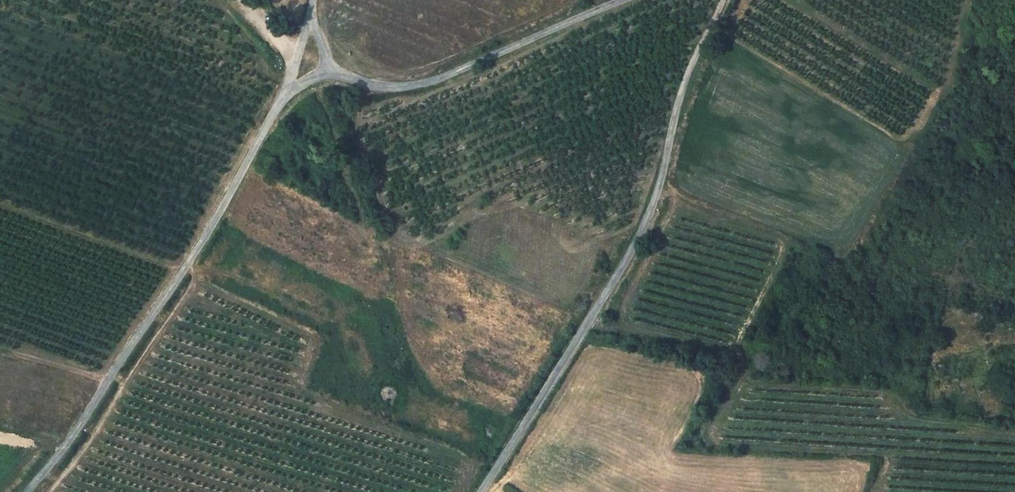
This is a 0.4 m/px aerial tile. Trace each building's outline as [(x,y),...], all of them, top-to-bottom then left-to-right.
[(955,103),(957,96),(950,93),(948,100),(955,103)]
